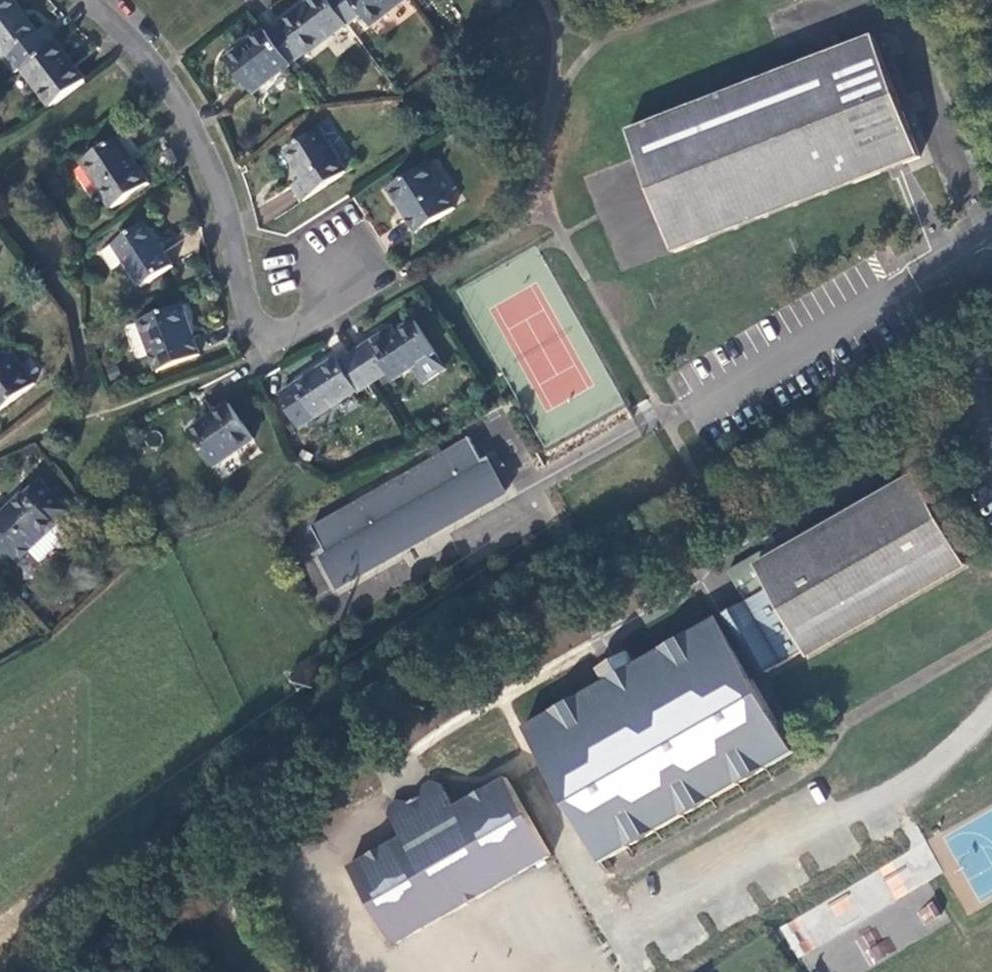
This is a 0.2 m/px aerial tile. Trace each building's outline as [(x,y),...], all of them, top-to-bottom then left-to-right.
[(56,44),(45,31),(39,35),(12,0),(0,0),(0,45),(9,57),(5,60),(16,74),(22,69),(30,64),(56,44)] [(348,25),(330,0),(311,0),(281,24),(283,26),(269,37),(290,64),(304,54),(306,56),(348,25)] [(351,28),(363,18),(373,29),(411,0),(330,0),(348,25),(351,28)] [(254,96),(292,65),(290,64),(269,37),(265,31),(227,61),(254,96)] [(629,130),(676,255),(693,244),(709,242),(722,234),(738,231),(752,221),(768,219),(779,210),(798,208),(810,199),(826,197),(840,187),(856,186),(875,178),(923,159),(918,148),(875,36),(825,55),(809,61),(796,71),(779,72),(764,82),(750,84),(736,93),(721,95),(706,103),(690,106),(678,115),(661,118),(646,127),(629,130)] [(30,64),(22,69),(53,109),(88,83),(56,44),(30,64)] [(347,173),(318,130),(286,150),(303,177),(292,185),(302,201),(347,173)] [(118,139),(82,162),(115,210),(149,185),(118,139)] [(427,165),(388,190),(416,233),(455,207),(427,165)] [(143,223),(114,246),(142,289),(174,267),(143,223)] [(181,304),(138,319),(158,372),(200,356),(181,304)] [(355,355),(375,385),(388,376),(392,382),(412,369),(423,385),(447,369),(436,353),(416,321),(399,332),(396,328),(355,355)] [(0,343),(0,410),(1,411),(37,385),(2,342),(0,343)] [(360,395),(375,385),(355,355),(340,364),(336,360),(294,389),(314,418),(358,392),(360,395)] [(230,405),(191,433),(215,468),(254,439),(230,405)] [(322,552),(342,587),(346,593),(352,589),(357,586),(361,584),(367,580),(373,577),(381,572),(393,565),(398,562),(404,558),(414,553),(431,543),(440,537),(446,534),(455,529),(465,523),(473,518),(481,514),(487,510),(497,504),(503,500),(514,494),(492,457),(488,460),(489,461),(487,463),(486,460),(471,436),(468,438),(468,439),(445,452),(440,443),(431,449),(435,456),(342,510),(339,512),(316,525),(314,522),(312,524),(328,552),(324,554),(323,552),(322,552)] [(41,480),(28,494),(26,492),(4,515),(0,510),(0,544),(17,562),(28,553),(38,563),(56,548),(63,549),(69,543),(68,535),(48,514),(62,501),(41,480)] [(961,560),(916,482),(783,558),(773,545),(728,572),(744,603),(768,590),(773,599),(744,617),(740,618),(736,621),(734,626),(735,631),(756,668),(758,672),(762,673),(767,673),(804,652),(961,560)] [(715,620),(635,665),(604,683),(525,731),(542,758),(604,864),(792,753),(787,746),(715,620)] [(604,683),(635,665),(627,653),(596,670),(604,683)] [(393,947),(551,856),(505,780),(453,809),(444,794),(437,786),(433,783),(423,788),(423,795),(407,805),(399,803),(390,808),(389,815),(402,837),(347,870),(393,947)] [(923,923),(941,916),(935,902),(918,909),(923,923)] [(875,926),(856,939),(872,965),(892,952),(875,926)]
